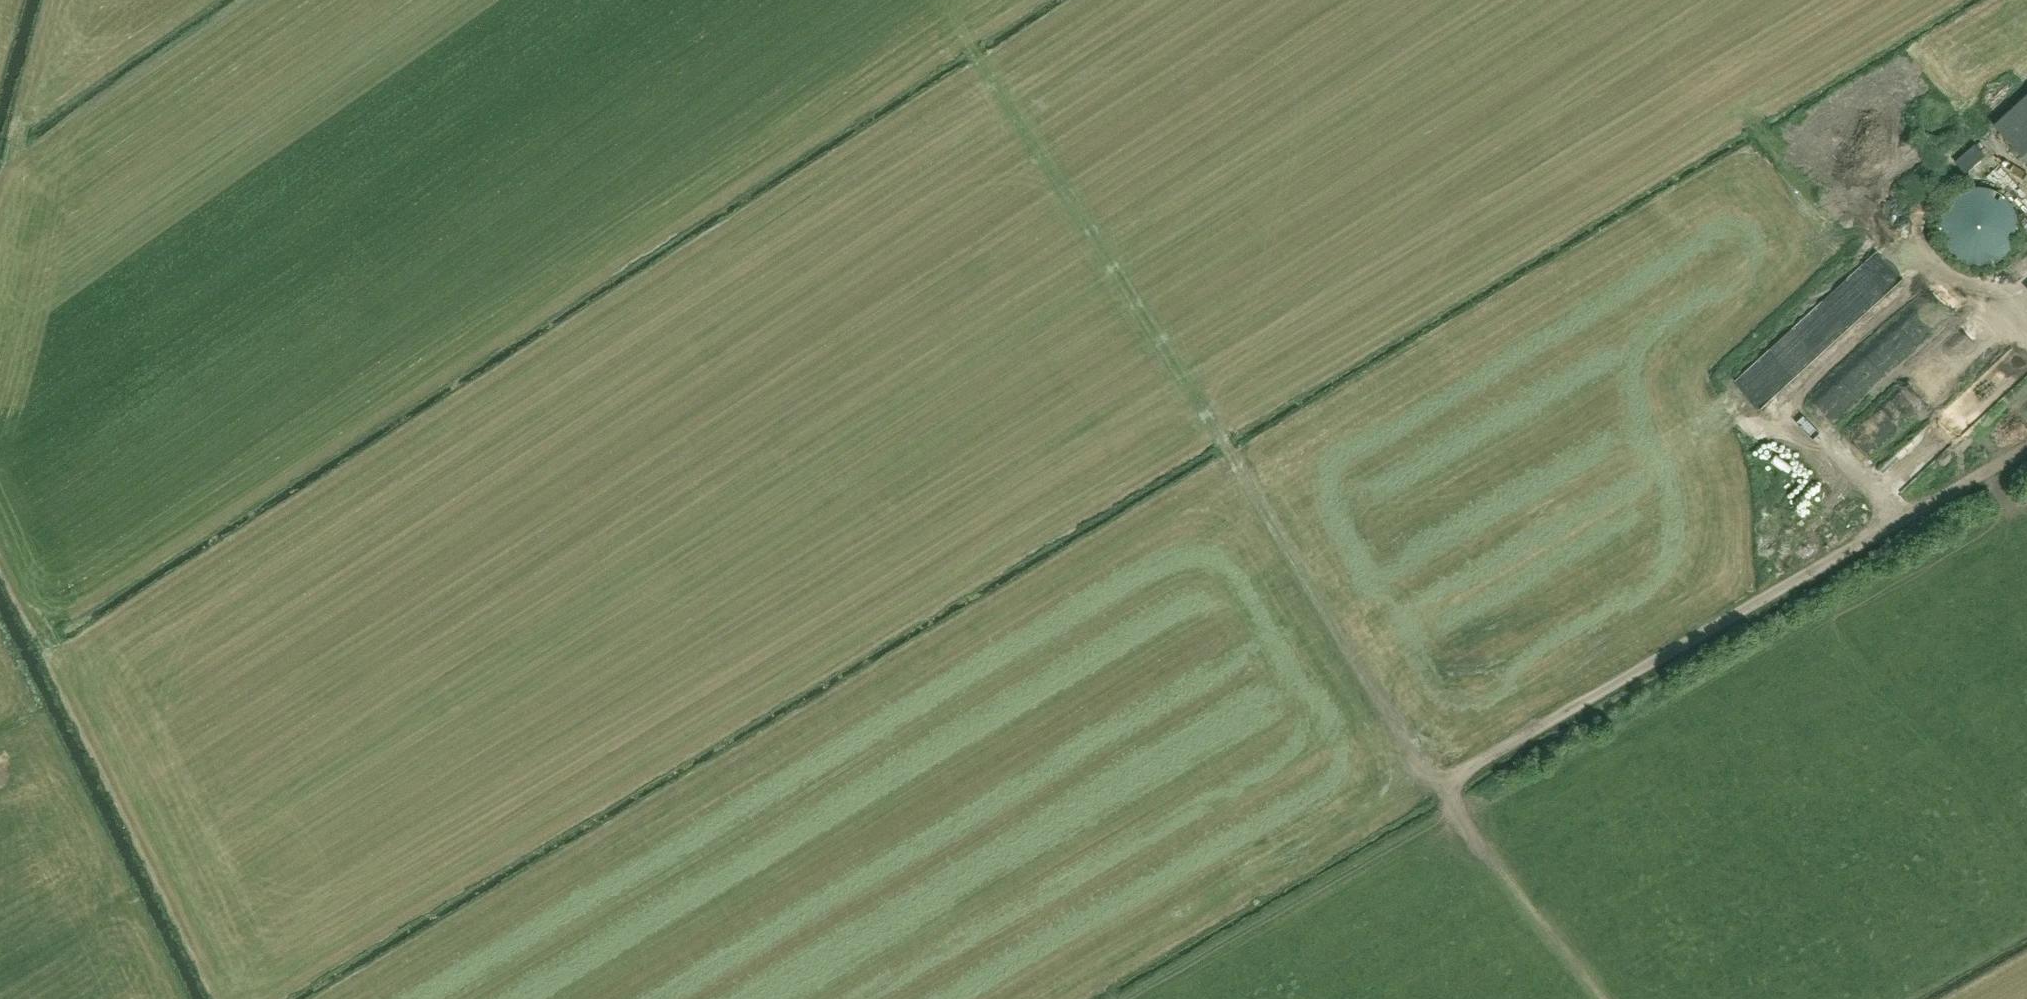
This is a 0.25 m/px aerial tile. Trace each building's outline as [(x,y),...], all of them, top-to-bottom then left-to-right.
[(1947,200),(1940,212),(1938,226),(1940,239),(1947,251),(1958,260),(1971,265),(1985,265),(1998,260),(2008,251),(2015,239),(2017,226),(2015,212),(2008,200),(1998,191),(1985,187),(1971,187),(1958,191),(1947,200)] [(1889,315),(1906,302),(1900,294),(1883,307),(1889,315)] [(1890,347),(1875,368),(1886,377),(1902,356),(1890,347)] [(1858,373),(1866,384),(1876,377),(1868,366),(1858,373)]
